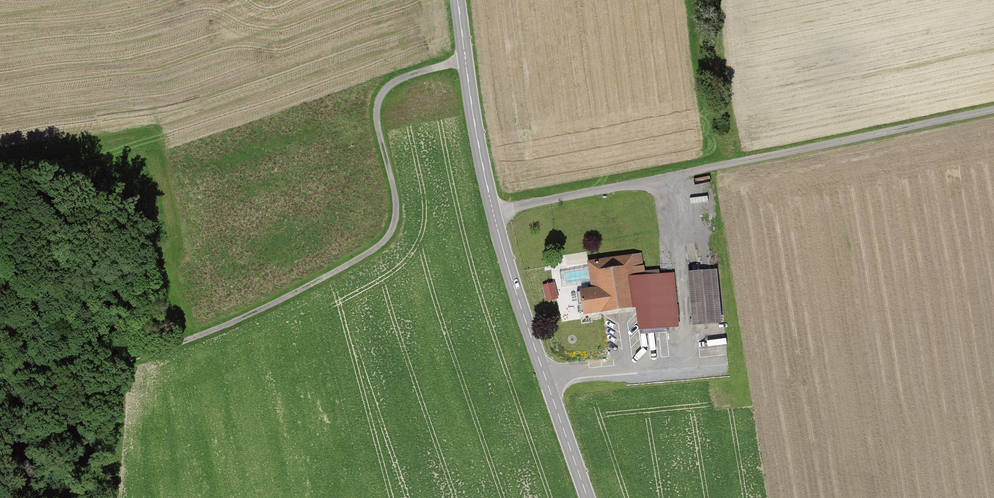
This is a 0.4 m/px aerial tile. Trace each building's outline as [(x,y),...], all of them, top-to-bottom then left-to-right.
[(642,255),(589,261),(592,287),(582,288),(585,315),(637,309),(640,335),(681,331),(675,275),(645,278),(642,255)] [(719,269),(690,272),(695,326),(725,323),(719,269)] [(554,284),(543,286),(547,301),(557,299),(554,284)] [(79,491),(77,484),(70,487),(72,493),(79,491)] [(69,494),(68,487),(57,489),(58,496),(69,494)]
